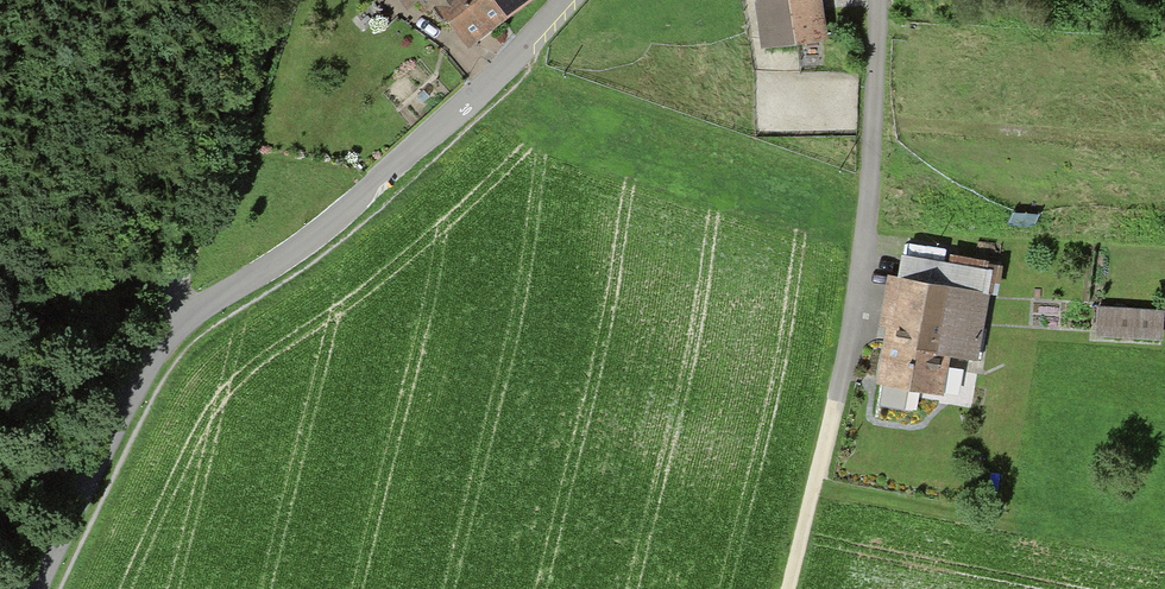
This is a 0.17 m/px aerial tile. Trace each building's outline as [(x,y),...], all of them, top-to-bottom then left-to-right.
[(467,50),(537,0),(400,0),(407,9),(419,0),(427,11),(434,7),(467,50)] [(828,43),(823,0),(758,0),(755,6),(761,52),(828,43)] [(897,280),(991,297),(998,298),(1003,270),(987,267),(988,264),(949,257),(950,253),(908,245),(906,259),(901,258),(897,280)] [(950,362),(979,367),(991,297),(897,280),(888,278),(877,337),(885,339),(919,345),(917,356),(950,362)] [(1096,338),(1163,343),(1164,313),(1098,308),(1096,338)] [(882,387),(909,391),(943,397),(950,362),(917,356),(919,345),(885,339),(877,386),(882,387)] [(882,387),(878,408),(905,413),(909,391),(882,387)]
